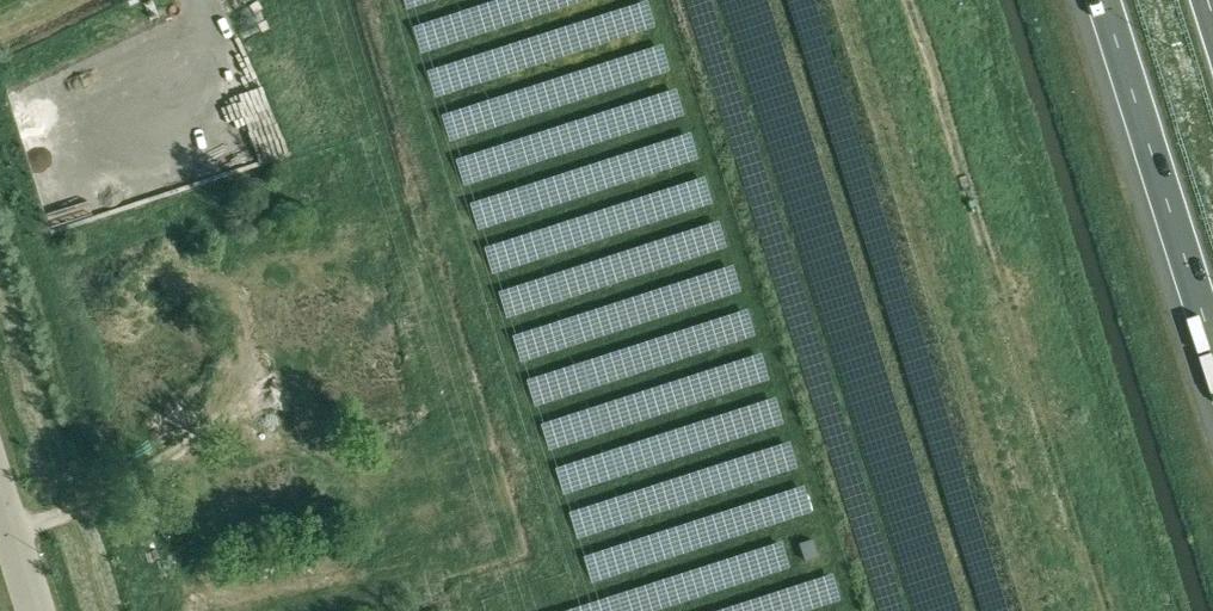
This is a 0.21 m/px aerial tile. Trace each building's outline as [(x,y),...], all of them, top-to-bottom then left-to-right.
[(797,545),(803,562),(816,558),(811,541),(797,545)]
